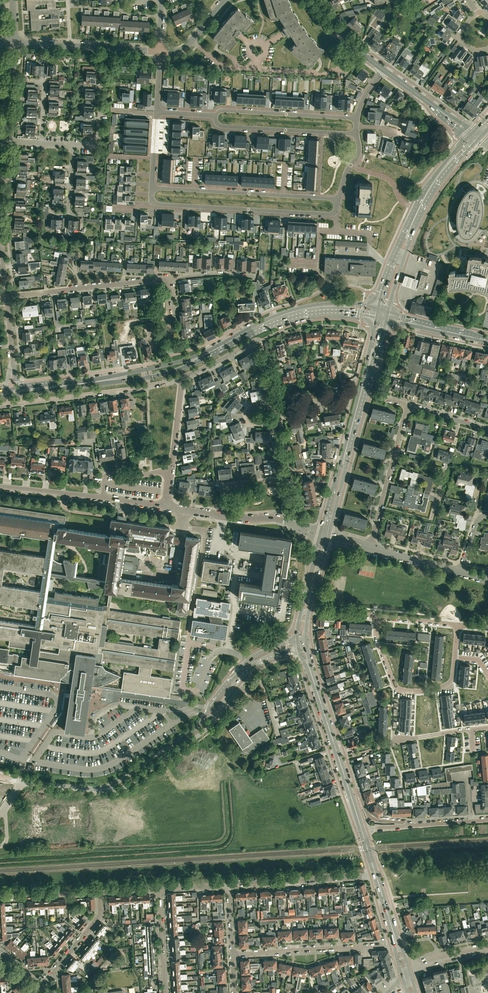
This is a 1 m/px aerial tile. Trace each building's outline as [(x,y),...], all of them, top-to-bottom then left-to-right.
[(41,4),(41,0),(27,0),(27,10),(30,10),(36,9),(35,4),(41,4)] [(56,8),(55,0),(41,0),(41,4),(47,4),(48,8),(56,8)] [(282,31),(283,32),(284,33),(284,34),(285,35),(286,34),(288,36),(290,35),(297,44),(295,44),(292,47),(293,48),(291,50),(309,66),(311,64),(312,65),(315,62),(314,61),(318,57),(323,51),(313,40),(310,37),(303,29),(295,16),(291,7),(289,3),(287,0),(264,0),(271,19),(274,18),(275,19),(278,18),(278,17),(279,17),(285,26),(282,28),(284,30),(282,31)] [(339,1),(339,0),(332,0),(333,1),(330,3),(334,10),(338,8),(337,7),(338,6),(337,3),(339,1)] [(183,5),(189,18),(194,16),(190,8),(187,9),(185,4),(183,5)] [(185,20),(189,18),(183,5),(181,6),(183,11),(181,12),(185,20)] [(51,18),(60,18),(59,7),(56,8),(48,8),(45,9),(45,14),(51,14),(51,18)] [(387,19),(394,20),(396,8),(389,7),(387,19)] [(185,20),(181,12),(179,13),(176,8),(174,9),(181,22),(185,20)] [(213,38),(218,41),(219,42),(221,44),(221,45),(225,49),(226,48),(229,50),(237,41),(232,36),(233,34),(235,36),(236,35),(237,36),(238,35),(238,34),(239,34),(239,33),(240,33),(239,31),(239,30),(238,29),(239,27),(245,32),(253,22),(250,20),(251,19),(246,15),(245,16),(238,8),(232,14),(223,25),(217,32),(213,38)] [(39,14),(45,14),(45,9),(36,9),(30,10),(31,20),(39,19),(39,14)] [(176,24),(181,22),(174,9),(172,10),(175,15),(172,16),(176,24)] [(381,9),(377,14),(384,18),(386,13),(381,9)] [(452,17),(457,20),(458,18),(461,21),(464,17),(459,9),(456,11),(452,17)] [(452,17),(448,14),(442,22),(454,31),(455,30),(456,30),(457,29),(456,28),(458,25),(451,20),(452,17)] [(348,27),(349,26),(355,33),(361,27),(355,22),(358,19),(355,16),(346,25),(348,27)] [(45,19),(46,24),(52,24),(52,29),(60,28),(60,18),(51,18),(45,19)] [(40,24),(46,24),(45,19),(39,19),(31,20),(32,30),(40,30),(40,24)] [(444,26),(440,31),(443,33),(441,36),(444,38),(442,41),(445,44),(451,35),(450,34),(452,31),(444,26)] [(372,39),(369,43),(368,44),(377,51),(381,45),(379,43),(381,40),(379,39),(382,35),(373,28),(368,35),(372,39)] [(386,57),(386,58),(391,61),(396,54),(393,52),(397,47),(396,47),(400,41),(395,37),(391,43),(392,44),(390,47),(392,48),(386,57)] [(435,37),(430,38),(425,44),(431,48),(431,44),(436,43),(435,40),(435,37)] [(381,54),(386,58),(386,57),(392,48),(390,47),(388,49),(386,47),(381,54)] [(467,52),(466,51),(466,50),(466,49),(465,48),(464,48),(463,49),(462,48),(458,54),(457,55),(455,53),(451,58),(455,61),(457,58),(461,61),(462,59),(467,52)] [(412,57),(407,54),(409,51),(405,49),(398,58),(401,60),(399,62),(400,62),(399,63),(405,67),(406,67),(408,65),(407,64),(408,63),(411,65),(412,63),(414,60),(411,58),(412,57)] [(467,52),(462,59),(465,61),(463,63),(465,64),(463,66),(467,69),(471,64),(468,62),(468,61),(472,55),(467,52)] [(481,65),(485,65),(483,56),(477,57),(478,61),(475,61),(476,71),(482,70),(481,65)] [(414,74),(421,66),(416,63),(419,60),(416,58),(414,60),(412,63),(414,64),(409,71),(410,71),(412,73),(414,75),(414,74)] [(27,61),(27,70),(29,70),(30,71),(30,74),(35,74),(36,65),(36,63),(33,63),(32,62),(31,62),(27,61)] [(53,75),(53,69),(56,70),(57,66),(56,65),(55,64),(52,64),(52,66),(48,65),(48,66),(45,66),(44,71),(47,71),(47,75),(53,75)] [(36,65),(35,74),(41,74),(41,71),(44,71),(45,66),(42,66),(42,65),(36,65)] [(419,78),(422,74),(424,76),(429,70),(422,65),(421,66),(414,74),(419,78)] [(92,71),(93,67),(83,66),(83,70),(86,71),(87,71),(87,76),(96,77),(96,71),(92,71)] [(368,73),(362,69),(359,73),(358,72),(356,75),(356,76),(356,77),(364,83),(368,78),(366,76),(368,73)] [(137,83),(144,84),(144,83),(144,79),(147,79),(147,78),(151,78),(152,71),(147,71),(147,70),(143,70),(143,71),(140,70),(139,78),(137,77),(137,83)] [(442,82),(439,80),(443,75),(440,74),(438,72),(434,77),(437,79),(431,87),(434,89),(433,89),(436,91),(436,90),(442,82)] [(445,84),(442,82),(436,90),(437,91),(436,91),(439,93),(439,92),(442,94),(448,85),(450,87),(451,85),(456,82),(460,77),(456,74),(452,79),(451,81),(448,80),(445,84)] [(96,77),(87,76),(86,81),(84,81),(83,82),(79,81),(79,84),(83,85),(92,85),(92,82),(96,82),(96,77)] [(60,90),(60,85),(63,85),(64,80),(59,79),(59,81),(54,81),(54,84),(51,84),(50,89),(60,90)] [(27,84),(27,88),(29,88),(29,89),(28,94),(38,95),(38,89),(35,89),(35,86),(36,84),(29,84),(27,84)] [(92,85),(83,85),(83,89),(86,89),(86,94),(95,94),(95,89),(95,88),(92,88),(92,85)] [(388,94),(391,90),(384,85),(382,88),(380,86),(376,92),(385,98),(385,97),(386,98),(389,94),(388,94)] [(211,87),(211,94),(214,95),(214,101),(220,101),(221,87),(215,87),(211,87)] [(221,87),(220,101),(226,102),(226,95),(230,95),(230,89),(227,89),(227,88),(221,87)] [(457,92),(452,88),(450,92),(447,96),(448,96),(446,98),(448,99),(450,101),(457,92)] [(53,98),(58,99),(59,96),(60,90),(50,89),(50,95),(54,95),(53,98)] [(121,92),(121,97),(122,97),(122,101),(129,102),(130,99),(133,99),(134,90),(130,90),(125,89),(125,91),(124,91),(124,92),(121,91),(121,92)] [(164,89),(164,97),(167,97),(167,103),(173,104),(174,90),(168,89),(164,89)] [(234,89),(234,95),(237,95),(237,102),(242,103),(243,93),(237,93),(237,89),(234,89)] [(174,90),(173,104),(179,104),(179,98),(183,98),(183,91),(180,91),(180,90),(174,90)] [(464,93),(464,94),(458,90),(457,92),(450,101),(454,104),(454,103),(455,104),(457,103),(460,99),(461,98),(464,101),(467,96),(464,93)] [(188,91),(187,98),(191,98),(190,105),(196,105),(197,92),(191,92),(188,91)] [(260,94),(260,104),(266,104),(266,97),(269,97),(270,91),(266,91),(266,94),(260,94)] [(398,91),(393,98),(399,102),(403,95),(403,94),(401,92),(400,93),(398,91)] [(197,92),(196,105),(202,106),(203,99),(206,99),(206,93),(203,92),(203,93),(197,92)] [(272,92),(272,97),(275,98),(275,105),(281,105),(281,95),(275,95),(276,92),(272,92)] [(137,104),(137,108),(145,108),(145,105),(151,105),(151,101),(151,100),(151,98),(152,98),(151,98),(151,93),(144,93),(143,104),(137,104)] [(299,96),(298,106),(304,106),(304,99),(308,99),(308,94),(304,93),(304,96),(299,96)] [(312,94),(311,100),(315,100),(314,107),(320,107),(321,93),(315,93),(315,94),(312,94)] [(321,93),(320,107),(326,108),(327,101),(330,101),(330,95),(327,95),(327,94),(321,93)] [(27,100),(27,103),(33,103),(34,100),(37,101),(38,95),(28,94),(28,100),(27,100)] [(95,94),(86,94),(85,99),(86,99),(86,102),(91,103),(91,100),(94,100),(95,94)] [(335,94),(335,102),(338,102),(338,108),(344,109),(344,96),(339,96),(339,94),(335,94)] [(344,96),(344,109),(350,109),(350,103),(353,103),(354,95),(350,95),(350,96),(344,96)] [(476,107),(482,99),(479,97),(477,100),(467,113),(473,117),(476,113),(476,111),(479,108),(476,107)] [(49,107),(59,107),(59,102),(58,102),(58,99),(53,98),(53,101),(50,101),(49,107)] [(467,113),(477,100),(474,98),(471,102),(468,100),(462,109),(467,113)] [(91,103),(86,102),(86,105),(85,105),(84,111),(94,112),(94,106),(90,106),(91,103)] [(33,103),(27,103),(24,103),(23,106),(25,108),(27,108),(27,112),(37,112),(37,107),(33,106),(33,103)] [(59,107),(49,107),(49,113),(53,113),(52,116),(58,116),(58,113),(59,107)] [(367,115),(367,116),(368,116),(368,118),(368,119),(370,119),(370,122),(375,123),(375,122),(375,118),(377,118),(380,118),(380,119),(381,119),(381,118),(384,108),(377,108),(374,108),(374,111),(370,111),(368,111),(368,115),(367,115)] [(80,116),(79,119),(85,120),(90,120),(90,117),(93,117),(94,112),(84,111),(84,113),(83,113),(83,115),(81,115),(80,116)] [(27,112),(27,115),(26,115),(22,119),(24,120),(32,121),(32,118),(36,118),(37,112),(27,112)] [(384,120),(390,122),(389,122),(397,125),(397,124),(399,118),(392,116),(392,115),(386,113),(386,114),(384,120)] [(403,117),(401,124),(402,124),(402,123),(403,124),(402,129),(406,130),(405,135),(416,137),(415,137),(416,131),(417,132),(417,131),(410,129),(412,120),(403,117)] [(128,118),(127,127),(147,128),(147,119),(128,118)] [(24,120),(22,122),(22,124),(26,124),(26,129),(36,130),(36,124),(32,124),(32,121),(24,120)] [(81,123),(81,128),(83,128),(93,129),(93,123),(89,123),(90,120),(85,120),(85,122),(84,123),(82,123),(81,123)] [(173,122),(173,129),(181,130),(181,129),(184,129),(185,123),(182,123),(182,121),(173,121),(173,122)] [(193,126),(192,139),(199,140),(199,137),(204,138),(205,130),(199,130),(200,126),(193,126)] [(127,127),(127,135),(146,136),(147,128),(127,127)] [(83,128),(83,134),(84,134),(83,137),(89,138),(90,135),(92,135),(92,134),(93,129),(83,128)] [(36,130),(26,129),(26,134),(24,134),(23,135),(23,138),(31,139),(31,135),(35,136),(36,130)] [(173,129),(172,137),(181,138),(181,130),(173,129)] [(366,138),(365,143),(374,143),(374,145),(374,149),(375,149),(378,149),(380,140),(380,137),(381,137),(376,136),(376,135),(373,135),(373,132),(367,132),(367,138),(366,138)] [(209,140),(209,147),(212,148),(212,147),(218,148),(219,134),(213,133),(212,140),(209,140)] [(219,134),(218,148),(224,148),(224,147),(227,147),(228,141),(224,141),(225,134),(219,134)] [(127,135),(126,142),(146,143),(146,136),(127,135)] [(231,141),(231,148),(234,148),(234,149),(240,149),(241,135),(235,135),(235,141),(231,141)] [(241,135),(240,149),(246,149),(249,149),(250,142),(246,142),(247,135),(241,135)] [(253,142),(253,149),(256,149),(263,149),(263,148),(262,148),(263,136),(257,136),(257,143),(253,142)] [(263,136),(262,148),(263,148),(268,148),(268,150),(272,150),(272,143),(269,143),(269,137),(263,136)] [(172,137),(172,145),(180,146),(181,138),(172,137)] [(275,144),(275,150),(279,150),(284,150),(285,138),(279,137),(279,144),(275,144)] [(401,140),(399,148),(400,148),(400,150),(404,151),(405,151),(405,150),(406,150),(406,149),(410,151),(412,144),(412,143),(413,143),(414,140),(405,137),(404,140),(401,140)] [(284,150),(284,152),(290,152),(290,151),(294,151),(294,145),(291,145),(291,138),(285,138),(284,150)] [(382,143),(380,152),(386,153),(391,155),(392,150),(394,150),(396,145),(394,145),(394,142),(387,140),(386,143),(383,142),(382,143)] [(126,142),(126,151),(145,152),(146,143),(126,142)] [(171,153),(180,154),(180,153),(180,146),(172,145),(171,153)] [(35,158),(28,158),(28,153),(19,153),(19,159),(22,159),(22,162),(27,162),(35,163),(35,158)] [(87,166),(88,166),(89,162),(89,161),(93,161),(93,160),(94,156),(87,155),(87,157),(82,157),(82,160),(78,160),(77,166),(87,166)] [(164,158),(164,164),(173,165),(176,165),(176,161),(176,159),(180,159),(180,156),(172,156),(172,159),(164,158)] [(18,170),(27,171),(28,165),(27,165),(27,162),(22,162),(22,165),(18,165),(18,170)] [(54,165),(54,167),(56,167),(56,170),(55,176),(65,177),(65,171),(62,171),(62,168),(62,166),(54,165)] [(120,165),(120,175),(129,176),(129,172),(132,172),(132,166),(120,165)] [(86,172),(87,172),(89,172),(90,166),(88,166),(87,166),(77,166),(77,172),(81,172),(81,175),(86,175),(86,172)] [(18,176),(21,176),(21,179),(26,180),(26,177),(27,177),(27,171),(18,170),(18,176)] [(93,175),(89,175),(86,175),(81,175),(80,178),(77,178),(76,183),(86,184),(86,180),(89,180),(89,178),(93,178),(96,178),(96,176),(93,175)] [(128,182),(131,182),(131,176),(129,176),(120,175),(120,176),(121,176),(121,181),(119,181),(119,185),(128,185),(128,182)] [(55,176),(55,182),(56,182),(55,185),(60,185),(61,182),(64,182),(65,177),(55,176)] [(17,182),(17,188),(26,188),(30,189),(31,184),(31,180),(30,180),(26,180),(21,179),(20,179),(20,182),(17,182)] [(355,214),(366,215),(370,215),(371,203),(372,196),(371,196),(372,183),(357,182),(356,195),(355,198),(355,202),(356,202),(355,214)] [(88,193),(88,189),(86,188),(86,184),(76,183),(76,189),(80,189),(80,192),(88,193)] [(117,190),(117,194),(128,195),(128,191),(130,191),(131,185),(128,185),(119,185),(118,184),(118,190),(117,190)] [(55,188),(54,194),(64,194),(64,188),(60,188),(60,185),(55,185),(55,188)] [(17,193),(17,194),(20,194),(20,197),(25,197),(25,194),(26,194),(26,188),(17,188),(17,193)] [(456,235),(456,236),(456,235),(457,236),(459,238),(459,239),(461,241),(463,241),(464,242),(466,242),(469,242),(471,242),(473,241),(475,240),(477,238),(479,236),(480,234),(482,232),(483,232),(483,231),(483,229),(478,228),(479,224),(480,221),(481,221),(483,213),(482,212),(483,205),(483,203),(483,202),(483,200),(482,198),(482,197),(481,195),(481,194),(475,192),(476,189),(475,189),(474,189),(473,189),(472,189),(471,189),(471,190),(470,190),(469,191),(468,192),(467,193),(466,194),(466,195),(465,195),(464,194),(463,198),(464,198),(462,205),(461,205),(459,213),(460,213),(458,221),(459,223),(459,226),(459,227),(460,229),(460,230),(461,232),(461,233),(456,235)] [(75,201),(85,201),(85,195),(84,195),(85,193),(88,193),(80,192),(79,195),(76,195),(75,201)] [(52,202),(52,203),(53,203),(58,203),(60,203),(63,203),(64,194),(54,194),(54,199),(53,199),(52,202)] [(117,195),(117,204),(127,205),(127,201),(130,201),(130,195),(128,195),(117,194),(117,195)] [(16,205),(25,206),(26,200),(25,200),(25,197),(20,197),(20,200),(16,200),(16,205)] [(84,206),(85,201),(75,201),(75,209),(78,210),(80,210),(80,212),(83,212),(83,210),(85,210),(85,212),(90,212),(91,206),(84,206)] [(19,214),(24,214),(24,211),(25,212),(25,206),(16,205),(16,211),(19,211),(19,214)] [(158,225),(158,226),(161,226),(161,227),(167,227),(168,213),(162,213),(162,220),(158,219),(158,225)] [(168,213),(167,227),(168,227),(168,226),(173,227),(177,227),(177,221),(174,220),(174,214),(168,213)] [(15,223),(24,223),(25,218),(24,217),(24,214),(19,214),(19,217),(15,217),(15,223)] [(141,214),(140,227),(147,227),(147,225),(152,225),(153,218),(147,218),(148,214),(141,214)] [(185,221),(185,229),(188,229),(188,227),(194,228),(195,215),(189,215),(188,221),(185,221)] [(195,215),(194,228),(195,228),(200,228),(203,229),(204,222),(200,222),(201,215),(195,215)] [(212,223),(211,229),(215,229),(215,228),(220,228),(220,231),(221,217),(215,216),(215,223),(212,223)] [(48,220),(47,227),(51,228),(57,228),(57,219),(54,218),(54,217),(52,217),(51,220),(48,220)] [(221,217),(220,231),(226,231),(226,230),(230,230),(230,224),(227,223),(227,217),(221,217)] [(106,218),(105,229),(111,230),(111,231),(115,231),(115,230),(115,221),(112,221),(112,218),(106,218)] [(115,221),(115,230),(125,230),(125,229),(124,229),(125,221),(121,221),(122,218),(115,218),(115,221)] [(238,224),(238,231),(241,231),(241,228),(247,229),(247,231),(248,218),(242,218),(241,224),(238,224)] [(248,218),(247,231),(253,231),(253,232),(256,232),(257,225),(253,225),(254,218),(248,218)] [(57,219),(57,228),(62,228),(65,228),(66,223),(63,223),(63,219),(57,219)] [(66,223),(65,228),(65,232),(67,232),(68,231),(69,231),(70,230),(70,229),(74,229),(75,220),(69,219),(69,223),(66,223)] [(125,221),(124,229),(125,229),(130,229),(130,231),(134,231),(135,222),(131,222),(131,219),(125,219),(125,221)] [(265,226),(264,232),(268,233),(274,234),(274,220),(268,219),(268,226),(265,226)] [(80,229),(81,229),(81,232),(85,232),(85,228),(83,228),(83,224),(80,224),(80,220),(75,220),(74,229),(80,229)] [(274,220),(274,234),(280,234),(280,233),(283,233),(283,227),(280,227),(280,220),(274,220)] [(23,232),(23,237),(26,237),(26,232),(27,232),(27,228),(24,228),(24,223),(15,223),(15,228),(18,229),(18,232),(23,232)] [(33,237),(26,237),(23,237),(23,240),(15,241),(16,249),(24,248),(24,250),(29,249),(28,243),(34,243),(33,237)] [(188,263),(182,262),(183,247),(180,247),(180,256),(179,270),(186,270),(186,265),(189,265),(188,263)] [(23,253),(16,253),(17,262),(28,261),(27,255),(28,255),(28,253),(31,253),(31,249),(29,249),(24,250),(23,250),(23,253)] [(69,257),(66,257),(67,252),(59,251),(58,252),(55,251),(54,256),(61,257),(60,262),(67,264),(69,257)] [(193,255),(189,255),(190,263),(193,263),(192,267),(201,268),(202,257),(193,257),(193,255)] [(486,258),(484,258),(480,257),(474,256),(474,257),(470,257),(469,262),(468,271),(470,271),(470,274),(465,274),(456,274),(456,271),(451,271),(451,273),(449,274),(450,288),(455,288),(462,287),(468,288),(472,288),(479,291),(482,291),(486,292),(487,293),(487,259),(486,258)] [(202,257),(201,268),(211,268),(211,258),(202,257)] [(224,268),(225,257),(215,257),(215,268),(224,268)] [(225,257),(224,268),(233,269),(234,264),(234,258),(233,258),(228,258),(225,257)] [(376,260),(325,257),(324,272),(373,275),(375,275),(376,260)] [(246,270),(247,260),(238,259),(237,270),(246,270)] [(67,264),(60,262),(51,260),(50,264),(59,265),(58,269),(66,270),(67,264)] [(247,260),(246,270),(256,271),(256,269),(256,260),(247,260)] [(28,266),(18,267),(19,273),(21,273),(21,274),(23,273),(25,273),(25,274),(29,273),(29,270),(37,270),(36,262),(28,263),(28,266)] [(65,277),(66,270),(58,269),(57,275),(65,277)] [(424,289),(429,274),(421,272),(418,281),(417,287),(424,289)] [(26,280),(19,281),(20,288),(29,287),(29,286),(33,285),(33,281),(43,280),(43,275),(33,276),(26,277),(26,280)] [(63,283),(65,277),(57,275),(56,282),(55,281),(54,286),(60,285),(60,283),(63,283)] [(418,281),(405,277),(402,286),(416,291),(418,281)] [(182,283),(180,283),(181,291),(189,290),(189,291),(194,291),(193,285),(198,284),(198,278),(188,279),(188,282),(182,283)] [(285,284),(281,285),(279,279),(277,280),(279,286),(283,297),(285,296),(286,297),(288,296),(288,295),(289,295),(286,286),(285,286),(285,284)] [(283,297),(279,286),(277,280),(275,281),(276,286),(273,287),(274,290),(273,290),(276,299),(277,299),(277,300),(280,299),(280,298),(283,297)] [(257,296),(257,302),(260,301),(262,305),(263,305),(266,303),(267,304),(269,303),(269,302),(270,302),(266,295),(269,293),(268,290),(267,289),(266,290),(263,291),(260,285),(257,285),(257,286),(257,295),(257,296)] [(151,298),(151,296),(150,288),(140,290),(141,297),(138,297),(139,306),(142,306),(142,301),(146,300),(146,299),(151,298)] [(123,300),(124,307),(124,310),(125,309),(129,309),(128,300),(136,299),(136,292),(125,293),(126,300),(123,300)] [(110,308),(110,300),(107,300),(106,293),(98,294),(99,303),(107,302),(108,309),(110,308)] [(124,307),(123,300),(123,299),(120,299),(120,294),(111,295),(112,300),(110,300),(110,308),(113,308),(113,304),(116,303),(115,300),(118,300),(119,307),(124,307)] [(191,304),(191,297),(190,294),(184,295),(185,298),(182,298),(182,305),(191,304)] [(91,295),(83,296),(84,304),(92,303),(91,295)] [(79,297),(71,298),(72,307),(80,306),(79,297)] [(66,298),(58,299),(59,308),(67,307),(66,298)] [(238,303),(239,311),(249,310),(250,315),(254,314),(253,310),(255,310),(255,302),(253,302),(252,298),(248,298),(249,302),(238,303)] [(417,313),(420,300),(417,299),(416,303),(412,302),(411,303),(409,311),(417,313)] [(424,305),(422,314),(430,316),(433,307),(431,306),(432,301),(428,300),(427,305),(424,305)] [(51,306),(51,303),(50,301),(50,302),(47,302),(47,303),(44,304),(45,308),(43,308),(44,310),(42,310),(42,314),(42,316),(48,316),(48,314),(53,313),(53,308),(51,308),(51,307),(52,307),(51,306)] [(30,305),(31,315),(38,315),(37,304),(30,305)] [(31,317),(31,315),(30,305),(22,306),(24,318),(31,317)] [(222,318),(219,319),(222,327),(226,326),(226,325),(231,323),(228,316),(224,318),(223,317),(222,317),(222,318)] [(212,327),(212,328),(213,328),(212,317),(204,318),(205,329),(204,329),(204,330),(212,327)] [(156,329),(155,322),(147,323),(147,328),(147,330),(156,329)] [(35,334),(35,331),(43,330),(43,327),(33,328),(29,328),(29,331),(23,332),(23,341),(30,340),(30,334),(35,334)] [(216,336),(212,328),(212,327),(204,330),(204,332),(208,340),(216,336)] [(310,340),(314,339),(313,332),(306,333),(307,340),(306,340),(306,344),(310,343),(310,340)] [(349,333),(345,332),(343,345),(348,346),(349,346),(350,345),(358,346),(359,340),(348,338),(349,333)] [(65,342),(64,334),(56,335),(56,340),(61,340),(61,343),(65,342)] [(303,344),(302,341),(301,335),(299,335),(298,334),(287,336),(289,342),(297,341),(297,342),(298,341),(299,341),(300,345),(303,344)] [(409,336),(405,335),(403,345),(402,347),(405,348),(406,346),(408,346),(407,349),(410,350),(411,346),(411,347),(413,338),(409,337),(409,336)] [(112,350),(107,351),(108,360),(114,359),(114,358),(117,357),(119,357),(119,353),(118,346),(117,339),(114,340),(115,346),(112,346),(112,350)] [(143,341),(143,339),(138,340),(139,346),(142,345),(144,355),(152,354),(150,345),(147,346),(146,341),(143,341)] [(420,339),(419,339),(418,339),(417,340),(415,348),(415,351),(423,353),(420,364),(423,365),(426,354),(429,342),(424,340),(423,339),(420,339)] [(435,365),(440,344),(440,343),(431,341),(430,342),(429,342),(426,354),(423,365),(421,373),(421,374),(433,376),(434,371),(435,365)] [(36,354),(35,351),(35,343),(30,344),(30,347),(26,347),(26,349),(24,349),(25,355),(25,356),(29,356),(29,354),(36,354)] [(283,344),(277,345),(279,356),(285,355),(284,351),(286,350),(285,348),(284,348),(283,344)] [(448,345),(442,344),(440,353),(441,353),(440,357),(445,359),(445,357),(449,358),(452,346),(448,345)] [(132,357),(136,356),(136,355),(137,355),(137,351),(136,352),(135,349),(128,349),(128,345),(120,347),(121,353),(125,353),(125,357),(131,356),(132,357)] [(452,362),(454,356),(461,358),(463,349),(459,348),(454,347),(452,356),(451,356),(449,361),(452,362)] [(100,362),(100,361),(100,355),(104,355),(103,348),(97,349),(97,353),(92,353),(93,362),(95,362),(95,363),(100,362)] [(58,356),(59,358),(60,367),(61,367),(63,367),(67,366),(65,349),(63,349),(63,350),(62,350),(62,356),(58,356)] [(73,356),(72,352),(75,352),(74,349),(66,350),(67,358),(69,357),(71,366),(73,365),(73,366),(76,366),(76,365),(77,365),(75,356),(73,356)] [(88,350),(82,351),(82,349),(76,350),(79,365),(85,364),(84,362),(87,362),(87,358),(89,357),(88,350)] [(472,352),(471,351),(471,350),(467,349),(467,350),(465,349),(462,362),(465,363),(465,359),(466,359),(466,357),(470,358),(470,356),(471,356),(472,352)] [(472,352),(471,356),(475,357),(475,360),(477,360),(476,367),(479,368),(480,362),(482,353),(480,353),(480,352),(478,351),(476,352),(472,352)] [(422,355),(411,352),(409,360),(420,363),(422,355)] [(246,356),(250,365),(257,361),(252,353),(246,356)] [(54,369),(54,368),(57,367),(57,362),(58,362),(57,355),(49,356),(51,368),(52,368),(52,369),(54,369)] [(244,368),(250,365),(246,356),(239,360),(244,368)] [(40,368),(40,364),(45,364),(45,358),(34,359),(35,363),(26,364),(26,369),(35,368),(40,368)] [(336,376),(334,365),(336,365),(335,359),(325,361),(327,374),(329,373),(330,378),(336,376)] [(420,364),(409,361),(407,369),(421,373),(423,365),(420,364)] [(294,368),(296,368),(295,364),(293,365),(291,365),(285,367),(286,371),(286,370),(287,374),(288,374),(289,376),(283,377),(285,383),(296,380),(294,368)] [(226,369),(231,377),(238,373),(233,365),(226,369)] [(316,383),(314,371),(313,366),(310,367),(311,372),(306,373),(307,380),(309,379),(310,384),(316,383)] [(228,379),(231,377),(226,369),(220,372),(224,381),(224,382),(222,384),(226,391),(228,389),(226,384),(230,382),(228,379)] [(413,371),(409,382),(407,387),(407,389),(410,390),(409,394),(414,395),(417,384),(413,383),(413,381),(414,381),(417,372),(413,371)] [(398,390),(402,379),(396,378),(397,374),(392,372),(390,380),(393,381),(391,385),(394,386),(394,389),(398,390)] [(226,392),(225,391),(226,391),(222,384),(219,385),(216,380),(215,381),(212,375),(205,378),(209,386),(215,384),(217,388),(220,387),(223,392),(223,394),(226,392)] [(202,390),(209,386),(205,378),(198,381),(202,390)] [(409,382),(402,379),(398,390),(403,392),(404,386),(407,387),(409,382)] [(419,385),(417,392),(420,393),(419,397),(424,398),(427,387),(419,385)] [(258,400),(256,390),(255,386),(252,386),(252,387),(253,388),(253,391),(250,392),(249,390),(245,392),(247,395),(249,394),(249,396),(251,396),(252,401),(258,400)] [(433,395),(435,390),(427,387),(424,398),(428,399),(429,397),(432,398),(433,395)] [(265,398),(264,397),(263,389),(256,390),(258,400),(265,398)] [(439,403),(442,392),(435,390),(433,395),(436,396),(434,401),(439,403)] [(447,404),(451,405),(452,405),(452,403),(454,398),(457,399),(458,393),(451,391),(450,394),(448,400),(447,404)] [(203,396),(202,396),(196,397),(195,392),(192,392),(193,397),(189,398),(191,405),(196,404),(200,403),(199,399),(203,399),(203,396)] [(450,394),(442,392),(439,403),(444,404),(445,399),(448,400),(450,394)] [(463,404),(465,399),(466,396),(458,393),(457,399),(460,400),(458,405),(463,406),(463,404)] [(243,404),(239,401),(240,400),(238,399),(239,397),(237,394),(235,396),(236,398),(233,401),(231,399),(229,401),(231,403),(238,409),(243,404)] [(129,401),(129,397),(128,397),(127,397),(125,397),(125,398),(121,399),(122,407),(120,407),(122,421),(128,420),(126,408),(130,407),(133,406),(132,400),(129,401)] [(113,412),(114,412),(118,411),(117,409),(118,409),(116,399),(115,398),(113,399),(113,400),(110,400),(110,406),(110,410),(111,416),(111,417),(113,417),(113,412)] [(470,412),(473,401),(465,399),(463,404),(467,405),(465,411),(470,412)] [(110,406),(108,407),(107,400),(103,401),(103,400),(101,400),(100,401),(100,402),(101,410),(100,410),(100,414),(106,413),(105,411),(110,410),(110,406)] [(237,411),(238,409),(231,403),(229,401),(228,400),(222,407),(228,412),(229,410),(233,413),(236,410),(237,411)] [(473,401),(470,412),(474,414),(475,411),(478,412),(481,404),(473,401)] [(99,403),(96,403),(96,402),(93,402),(91,402),(90,403),(91,411),(96,411),(96,412),(97,412),(98,414),(100,414),(99,403)] [(78,404),(79,415),(86,414),(85,410),(87,410),(86,404),(82,404),(81,403),(78,404)] [(196,404),(191,405),(191,409),(188,409),(189,416),(195,415),(198,414),(198,411),(201,410),(201,407),(197,408),(196,404)] [(66,407),(66,406),(59,407),(60,413),(65,412),(65,414),(69,413),(69,416),(69,417),(69,421),(75,420),(73,410),(72,410),(72,406),(66,407)] [(54,423),(54,420),(56,420),(54,407),(50,408),(51,413),(48,414),(48,411),(44,412),(45,414),(40,414),(41,422),(49,421),(50,430),(57,429),(56,423),(54,423)] [(373,407),(371,416),(382,419),(384,410),(383,409),(383,410),(373,407)] [(384,410),(382,419),(393,422),(395,413),(385,411),(386,410),(384,410)] [(30,422),(30,416),(19,417),(18,412),(15,412),(16,424),(22,424),(22,423),(30,422)] [(10,420),(10,413),(0,414),(0,420),(5,419),(5,424),(11,424),(10,420)] [(334,425),(334,423),(339,422),(339,418),(341,418),(341,415),(341,414),(338,414),(331,415),(332,424),(332,426),(334,425)] [(188,428),(194,426),(197,426),(195,415),(189,416),(190,420),(187,421),(188,428)] [(317,417),(306,418),(307,425),(318,423),(317,417)] [(239,422),(234,424),(232,421),(229,421),(230,425),(233,432),(242,429),(239,422)] [(300,422),(291,424),(292,432),(297,431),(299,442),(304,442),(301,430),(302,430),(300,422)] [(433,437),(430,436),(430,435),(422,433),(424,424),(416,422),(412,436),(428,441),(428,440),(432,441),(433,437)] [(197,430),(194,430),(194,426),(188,428),(189,431),(185,432),(187,439),(192,438),(196,437),(195,437),(198,436),(197,430)] [(243,440),(242,437),(245,436),(242,429),(233,432),(231,433),(234,443),(243,440)] [(455,433),(445,430),(443,438),(452,441),(452,443),(456,444),(458,437),(454,436),(455,433)] [(412,436),(411,435),(407,450),(415,452),(417,443),(425,445),(423,451),(429,452),(432,441),(428,440),(428,441),(412,436)] [(476,439),(468,437),(467,443),(464,442),(464,440),(460,439),(457,449),(463,451),(462,453),(467,454),(469,449),(473,450),(476,439)] [(185,450),(191,449),(194,449),(192,438),(187,439),(187,443),(184,443),(185,450)] [(482,441),(479,450),(475,449),(473,456),(481,459),(482,455),(487,457),(487,441),(482,439),(481,441),(482,441)] [(126,458),(124,447),(121,448),(121,444),(119,444),(119,442),(115,443),(116,445),(115,445),(116,449),(116,452),(119,452),(120,457),(122,458),(126,458)] [(364,443),(361,452),(372,454),(375,445),(374,444),(373,445),(364,443)] [(375,445),(372,454),(384,457),(386,448),(376,446),(376,445),(375,445)] [(114,458),(113,450),(112,447),(106,448),(106,451),(107,459),(114,458)] [(106,451),(106,448),(99,449),(99,448),(95,448),(97,459),(100,459),(100,460),(107,459),(106,451)] [(330,449),(322,448),(320,448),(320,455),(310,454),(310,458),(321,458),(321,455),(330,455),(330,449)] [(192,453),(191,449),(185,450),(186,454),(183,455),(184,462),(190,460),(193,460),(192,457),(196,456),(195,453),(192,453)] [(451,459),(453,452),(449,451),(449,452),(439,450),(437,458),(446,461),(447,458),(451,459)] [(19,456),(16,456),(16,453),(10,452),(10,456),(12,457),(11,466),(16,467),(16,465),(18,466),(19,456)] [(19,456),(18,466),(19,466),(21,467),(21,466),(25,466),(26,457),(19,456)] [(62,459),(59,459),(58,468),(58,469),(61,470),(61,469),(65,469),(66,456),(62,456),(62,459)] [(39,462),(38,472),(40,472),(40,473),(44,474),(46,458),(39,457),(39,458),(39,462)] [(92,464),(92,461),(85,460),(85,461),(84,461),(84,458),(79,457),(79,460),(78,460),(78,459),(71,459),(70,462),(70,463),(70,470),(77,470),(77,466),(84,467),(84,471),(91,472),(91,469),(92,469),(93,464),(92,464)] [(38,472),(39,462),(39,458),(35,458),(35,462),(32,461),(31,473),(35,473),(36,471),(38,472)] [(58,468),(59,459),(52,458),(51,467),(51,468),(58,468)] [(302,459),(295,460),(297,469),(303,467),(302,463),(302,459)] [(196,463),(190,464),(190,460),(184,462),(185,465),(181,466),(183,473),(192,471),(191,468),(197,467),(196,463)] [(249,475),(248,466),(247,462),(242,463),(242,464),(240,464),(241,467),(242,475),(246,474),(247,476),(249,475)] [(415,483),(418,473),(413,471),(413,473),(406,472),(406,470),(402,468),(399,480),(403,481),(405,476),(411,477),(410,482),(411,482),(410,485),(408,485),(407,489),(408,489),(413,490),(415,483)] [(466,471),(459,470),(456,484),(458,484),(459,482),(466,483),(464,489),(466,489),(465,493),(466,493),(465,497),(472,498),(473,498),(472,498),(473,493),(472,493),(473,490),(472,490),(473,489),(474,489),(475,489),(476,484),(472,483),(474,476),(465,474),(466,471)] [(188,476),(187,482),(190,482),(190,484),(191,484),(192,478),(195,479),(195,478),(196,478),(196,473),(188,476)] [(424,493),(429,494),(434,477),(430,476),(429,478),(422,476),(423,474),(418,473),(415,483),(413,490),(417,491),(418,487),(419,488),(421,480),(428,482),(427,487),(426,486),(424,493)] [(354,478),(352,487),(363,489),(366,480),(364,480),(354,478)] [(206,481),(207,481),(207,480),(204,479),(203,481),(200,480),(198,494),(205,494),(206,481)] [(308,480),(305,481),(303,481),(308,506),(310,506),(309,504),(317,502),(312,479),(312,480),(308,480)] [(366,480),(363,489),(374,492),(377,484),(367,481),(367,480),(366,480)] [(180,481),(179,489),(184,490),(184,491),(188,491),(188,488),(189,488),(190,484),(190,482),(187,482),(180,481)] [(206,481),(205,494),(207,495),(207,493),(211,494),(212,489),(214,489),(215,481),(211,481),(211,482),(207,481),(206,481)] [(399,498),(401,491),(403,491),(404,488),(397,486),(393,503),(397,505),(398,503),(404,504),(404,506),(409,508),(411,498),(413,490),(408,489),(405,500),(399,498)] [(419,492),(417,491),(413,490),(411,498),(409,508),(414,509),(414,507),(421,509),(420,511),(425,512),(429,497),(429,494),(424,493),(422,499),(423,499),(422,505),(415,503),(417,495),(418,495),(419,492)] [(458,502),(451,500),(448,514),(450,514),(451,512),(457,513),(456,518),(457,518),(456,522),(458,523),(457,527),(465,529),(466,525),(464,524),(465,520),(464,519),(465,515),(463,514),(465,506),(458,504),(458,502)] [(12,536),(20,537),(21,533),(49,537),(46,557),(0,550),(0,602),(32,607),(31,614),(33,615),(33,618),(37,618),(36,622),(35,625),(12,622),(0,620),(0,638),(10,639),(9,646),(30,649),(29,656),(27,656),(28,655),(9,652),(9,649),(0,647),(0,661),(14,663),(14,665),(13,666),(13,667),(12,672),(13,672),(16,673),(15,675),(17,675),(19,675),(19,673),(60,679),(61,679),(65,680),(66,679),(68,680),(69,681),(70,681),(72,682),(72,686),(71,686),(71,685),(70,685),(70,686),(69,686),(68,687),(68,688),(68,689),(69,689),(69,690),(70,690),(71,690),(71,693),(71,694),(70,694),(65,726),(65,730),(70,731),(85,733),(90,697),(90,696),(90,693),(91,693),(92,693),(93,693),(93,692),(94,692),(94,691),(94,690),(93,690),(93,689),(92,689),(91,688),(91,685),(92,685),(94,685),(96,684),(98,684),(100,684),(103,683),(107,682),(109,681),(112,680),(114,679),(116,678),(117,677),(119,676),(120,675),(119,675),(107,669),(106,669),(103,664),(101,664),(102,660),(111,661),(140,666),(139,674),(124,671),(122,687),(121,690),(169,697),(170,694),(170,692),(171,689),(171,686),(171,683),(172,679),(151,675),(152,667),(173,671),(175,662),(175,660),(176,651),(169,650),(171,640),(171,639),(178,640),(180,629),(181,622),(181,620),(174,619),(170,619),(170,617),(163,616),(163,618),(109,610),(111,602),(112,591),(116,592),(116,595),(123,596),(124,591),(140,593),(140,595),(164,598),(164,597),(174,598),(179,598),(177,610),(179,610),(179,612),(185,613),(185,611),(187,611),(189,600),(190,600),(199,539),(188,537),(186,537),(186,538),(183,538),(182,544),(186,545),(180,585),(172,584),(172,585),(130,579),(131,573),(135,574),(136,570),(138,569),(138,568),(138,567),(138,566),(138,565),(139,564),(139,563),(139,562),(137,561),(138,558),(123,555),(124,549),(127,549),(127,550),(135,551),(135,550),(138,551),(139,551),(139,550),(139,549),(138,549),(138,547),(139,544),(158,547),(158,549),(157,548),(156,549),(156,550),(156,551),(156,552),(156,553),(166,555),(166,554),(166,553),(166,552),(167,552),(167,551),(166,550),(165,550),(165,548),(167,548),(168,541),(172,541),(172,542),(176,543),(177,537),(174,537),(174,534),(169,533),(170,528),(121,521),(114,520),(112,519),(111,519),(111,521),(109,535),(67,528),(67,527),(64,527),(66,516),(0,506),(0,530),(12,532),(12,536)] [(345,513),(343,522),(354,525),(356,515),(355,515),(345,513)] [(356,515),(354,525),(365,528),(367,519),(357,516),(358,515),(356,515)] [(395,534),(397,524),(391,523),(390,526),(387,525),(384,535),(391,537),(392,534),(395,534)] [(397,524),(395,534),(398,535),(397,538),(403,540),(406,530),(403,529),(404,526),(397,524)] [(417,533),(414,532),(414,530),(412,528),(411,528),(409,535),(413,536),(411,542),(417,544),(418,541),(421,541),(424,531),(418,530),(417,533)] [(245,532),(240,531),(238,546),(267,550),(261,585),(240,582),(238,597),(242,598),(242,599),(244,600),(245,598),(271,602),(270,603),(273,604),(273,602),(278,603),(283,567),(284,568),(286,568),(287,564),(289,564),(290,561),(287,560),(288,559),(289,553),(291,539),(286,538),(287,537),(285,537),(284,536),(284,538),(281,537),(248,532),(248,531),(246,531),(245,532)] [(430,533),(424,531),(421,541),(424,542),(423,545),(430,547),(433,537),(433,534),(430,533)] [(450,538),(451,538),(452,534),(445,533),(443,540),(440,539),(437,549),(444,551),(445,548),(448,548),(450,538)] [(457,540),(451,538),(450,538),(448,548),(451,549),(450,552),(456,554),(459,544),(456,543),(457,540)] [(229,582),(232,563),(226,562),(204,559),(204,562),(202,575),(201,578),(229,582)] [(195,612),(209,614),(209,615),(211,621),(211,622),(215,623),(223,624),(223,623),(221,617),(221,616),(228,617),(230,603),(197,598),(195,612)] [(328,622),(328,619),(317,619),(317,625),(319,625),(318,628),(324,628),(324,622),(328,622)] [(193,620),(192,626),(193,626),(193,627),(192,634),(208,636),(223,639),(226,639),(227,632),(225,632),(227,625),(215,623),(211,622),(193,620)] [(358,623),(358,622),(356,622),(355,623),(349,623),(349,631),(360,631),(361,623),(358,623)] [(361,623),(360,631),(371,632),(372,624),(370,624),(361,623)] [(325,629),(316,631),(317,635),(318,635),(318,637),(331,635),(331,632),(329,633),(328,630),(328,629),(327,628),(325,629)] [(400,639),(401,631),(395,630),(395,629),(394,629),(393,629),(392,630),(386,629),(385,637),(400,639)] [(401,631),(400,639),(415,640),(416,632),(409,632),(410,631),(408,630),(407,630),(407,632),(401,631)] [(434,649),(442,650),(444,635),(436,635),(435,641),(434,641),(433,643),(435,643),(434,649)] [(327,645),(332,644),(336,643),(336,641),(333,641),(319,644),(320,645),(319,645),(319,649),(328,647),(327,645)] [(366,659),(374,656),(372,651),(373,650),(372,648),(371,648),(369,642),(363,644),(362,645),(366,659)] [(441,665),(442,650),(434,649),(434,655),(432,655),(432,656),(432,658),(433,658),(433,664),(441,665)] [(404,667),(412,668),(413,662),(414,662),(414,661),(414,659),(413,659),(414,653),(406,652),(404,667)] [(336,653),(334,653),(322,656),(323,657),(321,658),(322,662),(330,660),(330,657),(336,655),(336,653)] [(371,673),(378,670),(377,664),(378,664),(377,662),(376,662),(374,656),(366,659),(371,673)] [(325,670),(336,666),(335,664),(331,665),(330,662),(322,664),(323,668),(324,668),(325,670)] [(439,679),(441,665),(433,664),(432,670),(431,670),(431,671),(431,672),(432,672),(431,678),(439,679)] [(336,666),(325,670),(325,671),(324,672),(326,676),(334,673),(333,670),(339,668),(338,666),(336,666)] [(412,674),(412,668),(404,667),(403,682),(411,682),(411,676),(413,676),(413,675),(413,674),(412,674)] [(378,670),(371,673),(375,687),(378,686),(383,684),(381,678),(382,678),(381,676),(380,676),(378,670)] [(291,683),(291,682),(299,680),(297,673),(294,674),(294,672),(287,674),(287,676),(287,677),(289,676),(291,683)] [(338,673),(326,677),(327,680),(327,681),(327,682),(328,683),(328,684),(336,681),(335,677),(336,676),(337,677),(339,676),(338,673)] [(300,683),(299,680),(291,682),(291,683),(286,684),(287,687),(290,690),(290,692),(290,696),(296,694),(295,690),(295,689),(301,687),(302,687),(300,682),(300,683)] [(337,683),(329,686),(330,689),(330,690),(330,691),(331,691),(331,692),(339,690),(338,687),(344,685),(343,682),(337,684),(337,683)] [(336,693),(332,695),(333,698),(332,698),(333,700),(334,700),(334,701),(341,698),(340,694),(346,692),(345,690),(335,693),(336,693)] [(292,704),(305,699),(303,693),(295,696),(296,699),(294,700),(291,701),(292,704)] [(281,699),(275,701),(277,708),(283,706),(281,699)] [(305,699),(292,704),(293,706),(295,705),(296,705),(298,705),(299,708),(307,705),(305,699)] [(350,704),(336,709),(337,710),(336,711),(337,713),(338,713),(338,714),(346,711),(345,708),(350,707),(350,704)] [(369,704),(364,706),(366,714),(372,712),(369,704)] [(379,720),(387,720),(387,714),(389,715),(389,712),(387,712),(388,706),(384,706),(380,705),(379,720)] [(297,717),(309,713),(308,707),(299,710),(301,713),(298,714),(299,714),(296,715),(297,717)] [(340,722),(341,722),(348,720),(347,716),(352,714),(351,712),(342,715),(342,716),(340,717),(341,718),(340,718),(340,720),(339,720),(340,722)] [(294,720),(297,719),(300,718),(300,719),(302,718),(303,722),(311,719),(309,713),(297,717),(293,718),(294,720)] [(348,720),(341,722),(342,727),(343,726),(344,727),(346,727),(346,728),(350,726),(350,724),(348,720)] [(387,726),(387,720),(379,720),(379,735),(387,735),(387,729),(388,729),(388,727),(387,726)] [(266,732),(265,732),(262,728),(250,737),(249,736),(239,721),(229,729),(239,743),(239,744),(238,745),(238,746),(238,747),(238,748),(238,749),(238,750),(239,751),(240,751),(240,752),(241,752),(242,752),(243,752),(244,752),(245,752),(247,751),(248,753),(269,738),(266,734),(267,733),(267,732),(266,732)] [(300,731),(314,726),(312,721),(304,723),(305,726),(299,728),(300,731)] [(345,734),(345,736),(346,737),(354,734),(352,730),(354,730),(354,731),(357,730),(356,727),(344,731),(345,734)] [(283,736),(284,736),(289,734),(287,728),(280,730),(283,736)] [(318,740),(316,734),(308,736),(305,737),(306,740),(303,741),(304,744),(318,740)] [(361,734),(358,735),(354,736),(354,737),(348,739),(349,741),(347,742),(348,744),(348,745),(348,746),(349,746),(349,747),(357,745),(355,738),(362,736),(361,734)] [(280,737),(282,743),(282,744),(290,741),(289,737),(285,738),(284,736),(283,736),(280,737)] [(299,746),(300,749),(308,747),(310,751),(316,749),(316,747),(320,746),(318,740),(304,744),(299,746)] [(410,755),(415,755),(415,752),(417,751),(416,747),(408,748),(409,753),(410,753),(410,755)] [(452,752),(453,749),(448,748),(447,751),(446,756),(454,756),(454,752),(452,752)] [(195,751),(190,754),(192,757),(194,755),(198,760),(207,754),(206,754),(205,752),(204,751),(204,750),(203,749),(197,753),(195,751)] [(207,754),(198,760),(201,765),(199,766),(201,769),(206,766),(204,763),(210,759),(209,758),(209,757),(209,758),(208,756),(207,754)] [(266,763),(267,763),(271,764),(272,765),(274,758),(275,754),(268,756),(266,763)] [(411,763),(418,762),(418,757),(416,758),(415,755),(410,755),(411,758),(410,758),(411,763)] [(314,766),(317,765),(326,762),(323,756),(315,758),(316,762),(313,763),(314,766)] [(319,771),(327,768),(326,762),(317,765),(319,771)] [(369,763),(363,765),(362,762),(354,764),(355,768),(356,768),(357,770),(369,766),(369,763)] [(238,770),(238,771),(238,772),(238,773),(238,774),(238,775),(249,774),(249,768),(251,768),(251,765),(245,765),(245,768),(238,768),(238,770)] [(366,773),(365,770),(370,768),(369,766),(357,770),(357,772),(358,776),(366,773)] [(207,767),(202,771),(204,773),(206,773),(207,775),(208,778),(218,775),(218,774),(217,773),(218,773),(217,772),(217,771),(217,770),(216,769),(209,771),(207,767)] [(282,776),(275,778),(276,782),(288,778),(287,775),(292,773),(290,767),(280,770),(282,776)] [(317,778),(321,777),(329,774),(327,768),(319,771),(315,772),(317,778)] [(162,778),(156,782),(157,784),(158,785),(158,786),(159,787),(168,781),(165,776),(167,775),(165,772),(160,776),(162,778)] [(249,774),(238,775),(239,777),(238,777),(239,777),(239,779),(238,779),(239,779),(239,781),(246,781),(246,784),(252,783),(252,780),(250,780),(249,774)] [(301,775),(304,782),(310,780),(310,778),(307,779),(305,774),(301,775)] [(329,774),(321,777),(317,778),(318,780),(322,779),(323,783),(331,780),(329,774)] [(210,784),(208,785),(208,786),(208,788),(214,787),(214,783),(220,781),(220,779),(219,779),(219,777),(219,776),(219,777),(218,775),(208,778),(210,784)] [(373,780),(361,784),(362,785),(361,786),(362,789),(370,787),(369,784),(374,782),(373,780)] [(168,781),(159,787),(160,788),(160,787),(161,789),(162,791),(163,792),(169,788),(171,791),(176,787),(174,785),(172,786),(168,781)] [(283,788),(277,788),(277,792),(289,792),(289,788),(294,787),(294,781),(283,782),(283,788)] [(455,811),(456,811),(456,813),(457,813),(458,814),(463,813),(468,813),(468,805),(468,806),(467,802),(466,802),(465,792),(460,792),(460,790),(459,787),(459,785),(459,783),(452,783),(453,787),(453,793),(454,793),(454,798),(455,806),(455,811)] [(327,791),(334,789),(333,784),(325,786),(325,785),(322,786),(324,792),(327,791)] [(482,784),(481,784),(481,785),(482,803),(475,804),(475,809),(476,812),(487,812),(487,811),(487,784),(482,784)] [(426,794),(426,785),(425,785),(423,785),(417,786),(417,795),(419,795),(426,794)] [(239,791),(239,792),(240,794),(239,794),(240,794),(240,796),(251,795),(250,790),(253,789),(252,786),(246,786),(247,789),(239,790),(239,791)] [(322,799),(329,797),(329,796),(336,794),(334,789),(327,791),(328,793),(324,795),(321,796),(322,799)] [(137,792),(132,795),(134,798),(136,796),(140,802),(149,795),(146,791),(145,790),(144,791),(139,794),(137,792)] [(214,791),(208,791),(208,794),(211,794),(211,800),(222,799),(222,797),(222,795),(221,795),(221,793),(214,794),(214,791)] [(167,799),(167,801),(167,803),(178,803),(178,797),(180,797),(180,793),(174,794),(174,797),(167,797),(167,799)] [(284,799),(277,800),(278,804),(290,804),(290,800),(295,799),(295,793),(284,794),(284,799)] [(373,797),(379,795),(380,795),(380,793),(365,797),(366,799),(365,800),(366,801),(367,802),(374,800),(373,797)] [(427,804),(427,802),(426,795),(426,794),(419,795),(419,798),(424,798),(424,802),(424,804),(427,804)] [(149,795),(140,802),(143,807),(141,808),(143,811),(148,807),(146,805),(151,801),(152,800),(151,799),(149,795)] [(251,795),(240,796),(240,798),(240,800),(240,801),(240,802),(247,802),(248,805),(253,804),(253,801),(251,801),(251,795)] [(415,795),(411,795),(412,806),(413,806),(414,815),(416,815),(416,816),(420,816),(420,808),(420,804),(416,805),(416,799),(415,799),(415,795)] [(389,798),(390,802),(390,805),(390,809),(392,809),(392,816),(398,815),(397,806),(394,806),(394,805),(392,805),(392,798),(389,798)] [(211,806),(209,806),(209,809),(215,809),(215,806),(222,806),(222,804),(222,803),(222,802),(222,801),(222,800),(222,799),(211,800),(211,806)] [(384,806),(383,805),(379,801),(369,804),(368,805),(370,810),(378,816),(384,816),(384,815),(386,815),(386,809),(384,809),(384,806)] [(103,806),(103,810),(114,811),(114,805),(117,805),(117,802),(111,802),(111,805),(104,804),(104,806),(103,806)] [(178,803),(167,803),(167,805),(167,806),(167,807),(167,808),(168,808),(168,809),(175,809),(175,811),(175,812),(181,812),(181,808),(178,808),(178,803)] [(293,813),(288,814),(288,825),(289,825),(291,824),(291,825),(291,824),(293,824),(293,825),(294,824),(294,819),(298,819),(297,809),(293,809),(293,813)] [(103,810),(103,814),(103,816),(110,817),(110,820),(116,820),(116,817),(113,817),(114,811),(103,810)] [(274,815),(268,815),(269,826),(270,826),(272,826),(274,825),(274,826),(274,825),(275,825),(275,820),(278,820),(278,810),(274,810),(274,815)] [(282,810),(278,810),(278,820),(282,819),(282,825),(283,825),(284,825),(285,825),(286,825),(287,825),(288,825),(288,814),(282,814),(282,810)] [(255,816),(249,816),(250,827),(251,827),(252,827),(253,827),(254,827),(255,827),(256,827),(255,821),(259,821),(258,811),(254,811),(255,816)] [(263,811),(258,811),(259,821),(263,821),(263,826),(264,826),(266,826),(268,826),(269,826),(268,815),(263,815),(263,811)] [(243,812),(239,812),(239,822),(243,822),(244,827),(244,828),(245,827),(247,827),(249,827),(250,827),(249,816),(243,817),(243,812)] [(221,818),(215,818),(216,829),(217,829),(218,829),(219,829),(220,829),(221,829),(222,829),(221,823),(225,823),(225,813),(220,813),(221,818)] [(201,819),(196,819),(196,830),(197,830),(199,830),(201,830),(202,830),(202,824),(206,824),(205,814),(201,815),(201,819)] [(209,814),(205,814),(206,824),(209,824),(210,829),(210,830),(211,830),(211,829),(213,829),(215,829),(216,829),(215,818),(209,819),(209,814)] [(190,815),(186,816),(186,825),(190,825),(190,831),(191,831),(193,830),(193,831),(194,831),(194,830),(195,830),(195,831),(196,831),(196,830),(196,819),(190,820),(190,815)] [(182,820),(176,821),(177,831),(177,832),(178,832),(178,831),(180,831),(180,832),(180,831),(182,831),(183,831),(183,826),(186,825),(186,816),(182,816),(182,820)] [(155,822),(149,822),(150,833),(155,833),(156,833),(156,832),(156,827),(159,827),(159,817),(154,818),(155,822)] [(170,817),(166,817),(167,827),(171,826),(171,832),(172,832),(174,832),(176,832),(177,832),(176,831),(177,831),(176,821),(171,821),(170,817)] [(135,823),(130,824),(131,834),(131,835),(136,834),(136,833),(136,829),(140,828),(139,818),(135,819),(135,823)] [(144,818),(139,818),(140,828),(144,828),(144,833),(145,833),(145,834),(150,833),(149,822),(144,823),(144,818)] [(124,819),(120,820),(121,829),(124,829),(125,835),(130,835),(130,834),(131,834),(130,824),(125,824),(124,819)] [(116,824),(110,825),(111,836),(112,836),(116,835),(117,835),(117,830),(121,829),(120,820),(116,820),(116,824)] [(105,821),(100,821),(101,831),(105,830),(105,836),(106,836),(111,836),(110,825),(105,825),(105,821)] [(354,892),(366,888),(365,883),(358,885),(358,888),(355,889),(354,887),(346,887),(346,886),(343,887),(343,892),(342,892),(346,892),(351,892),(354,892)] [(304,892),(302,892),(302,898),(304,898),(307,898),(308,900),(307,900),(307,901),(308,915),(311,915),(310,911),(310,907),(310,905),(309,888),(304,888),(304,892)] [(353,902),(369,898),(368,893),(361,895),(361,898),(352,900),(353,902)] [(112,912),(115,912),(114,897),(109,897),(109,900),(105,901),(105,908),(109,908),(110,906),(110,905),(112,905),(112,912)] [(359,914),(372,910),(370,905),(361,908),(361,911),(356,912),(357,915),(359,914)] [(80,920),(76,917),(75,915),(73,917),(85,926),(88,922),(82,918),(80,920)] [(482,934),(486,933),(484,925),(483,920),(480,920),(479,916),(475,917),(476,921),(477,921),(478,926),(478,927),(480,934),(482,934)] [(81,930),(85,926),(73,917),(72,919),(77,923),(75,926),(81,930)] [(364,926),(377,922),(375,917),(368,919),(369,922),(363,924),(364,926)] [(413,925),(413,924),(412,921),(417,919),(417,917),(415,917),(405,920),(407,926),(408,926),(409,928),(410,928),(412,930),(415,926),(413,925)] [(215,929),(223,929),(223,927),(223,926),(223,925),(223,924),(222,921),(210,922),(210,924),(213,924),(215,924),(215,929)] [(105,930),(107,927),(101,922),(97,927),(105,933),(107,931),(105,930)] [(439,936),(441,943),(447,941),(446,937),(447,937),(445,932),(448,931),(446,923),(443,923),(444,927),(442,928),(443,931),(442,931),(442,933),(438,934),(439,936)] [(458,931),(457,926),(457,923),(454,923),(455,925),(458,939),(460,938),(461,939),(462,939),(463,938),(464,938),(462,930),(458,931)] [(69,927),(67,930),(61,925),(60,927),(71,936),(75,932),(69,927)] [(424,932),(423,926),(417,927),(415,926),(412,930),(414,931),(417,931),(417,933),(418,933),(418,934),(420,934),(421,933),(424,932)] [(472,936),(470,928),(467,929),(467,926),(464,926),(465,930),(464,930),(466,937),(469,937),(472,936)] [(68,940),(71,936),(60,927),(59,929),(64,933),(62,935),(68,940)] [(108,936),(105,933),(97,927),(94,931),(99,936),(102,934),(106,938),(108,936)] [(362,937),(365,936),(379,932),(378,927),(371,929),(372,932),(362,935),(362,937)] [(18,936),(18,933),(6,933),(0,934),(0,941),(0,943),(3,943),(5,941),(5,939),(7,939),(8,939),(8,938),(11,936),(18,936)] [(62,935),(60,937),(55,933),(54,934),(53,934),(65,944),(68,940),(62,935)] [(61,948),(65,944),(53,934),(52,936),(57,941),(56,943),(61,948)] [(19,938),(17,936),(13,942),(11,940),(6,945),(10,949),(19,938)] [(90,942),(98,948),(100,946),(98,945),(100,942),(94,937),(90,942)] [(19,946),(16,944),(21,939),(19,938),(10,949),(14,952),(19,946)] [(56,943),(54,945),(48,941),(47,942),(46,942),(58,952),(61,948),(56,943)] [(18,955),(28,943),(26,942),(21,948),(19,946),(14,952),(18,955)] [(55,956),(58,952),(46,942),(45,944),(51,949),(49,951),(55,956)] [(96,950),(98,948),(90,942),(86,946),(92,951),(94,949),(96,950)] [(27,953),(24,951),(29,945),(28,943),(18,955),(22,959),(27,953)] [(90,954),(92,951),(86,946),(82,951),(90,958),(92,956),(90,954)] [(374,962),(390,957),(389,951),(387,950),(372,951),(372,956),(373,956),(373,958),(374,958),(374,962)] [(89,960),(90,958),(82,951),(78,956),(84,961),(87,958),(89,960)] [(69,961),(77,968),(78,965),(76,964),(79,961),(73,956),(69,961)] [(380,971),(393,967),(390,957),(374,962),(375,965),(379,964),(378,962),(381,962),(382,966),(378,967),(378,969),(373,970),(373,971),(371,973),(371,974),(369,975),(367,972),(365,974),(373,984),(374,982),(369,976),(371,974),(373,976),(377,972),(380,971)] [(222,958),(214,959),(214,964),(213,964),(210,964),(210,966),(222,966),(222,963),(223,962),(223,961),(222,960),(222,958)] [(338,976),(336,973),(335,969),(336,969),(335,968),(339,967),(337,959),(336,960),(335,959),(334,959),(333,960),(330,961),(335,977),(338,976)] [(75,970),(77,968),(69,961),(65,966),(71,971),(73,968),(75,970)] [(99,963),(97,961),(95,961),(94,962),(93,961),(91,965),(95,968),(96,969),(98,967),(100,964),(99,963)] [(337,982),(335,977),(330,961),(328,962),(327,962),(326,962),(325,962),(325,963),(324,963),(327,971),(331,970),(331,971),(332,974),(335,983),(337,982)] [(286,964),(283,977),(285,977),(286,974),(286,972),(290,973),(292,965),(291,965),(290,964),(289,964),(288,964),(286,964)] [(315,966),(319,978),(321,982),(323,981),(320,973),(324,972),(322,964),(321,964),(320,964),(319,964),(319,965),(318,965),(315,966)] [(317,979),(319,978),(315,966),(313,967),(312,967),(311,967),(310,968),(309,968),(312,976),(316,974),(316,976),(317,979)] [(305,979),(305,976),(307,968),(306,968),(305,967),(304,967),(303,968),(301,967),(298,979),(296,989),(299,989),(301,978),(305,979)] [(393,967),(380,971),(381,977),(384,976),(385,980),(386,979),(388,981),(396,975),(393,967)] [(462,977),(459,967),(454,968),(449,969),(451,978),(456,977),(456,978),(462,977)] [(432,977),(431,975),(422,978),(427,992),(437,992),(434,982),(435,981),(435,982),(446,980),(448,979),(446,969),(443,970),(433,972),(434,976),(432,977)] [(371,974),(369,976),(374,982),(376,984),(382,979),(381,978),(381,977),(380,971),(377,972),(373,976),(371,974)] [(365,982),(362,979),(359,974),(356,975),(367,990),(369,988),(370,989),(372,987),(372,986),(368,980),(365,982)] [(353,984),(360,992),(363,992),(365,991),(359,983),(357,985),(351,977),(348,978),(353,984)] [(347,980),(351,985),(355,990),(352,992),(353,992),(360,992),(353,984),(348,978),(347,980)] [(21,987),(18,984),(13,990),(15,991),(14,992),(17,992),(21,987)]
